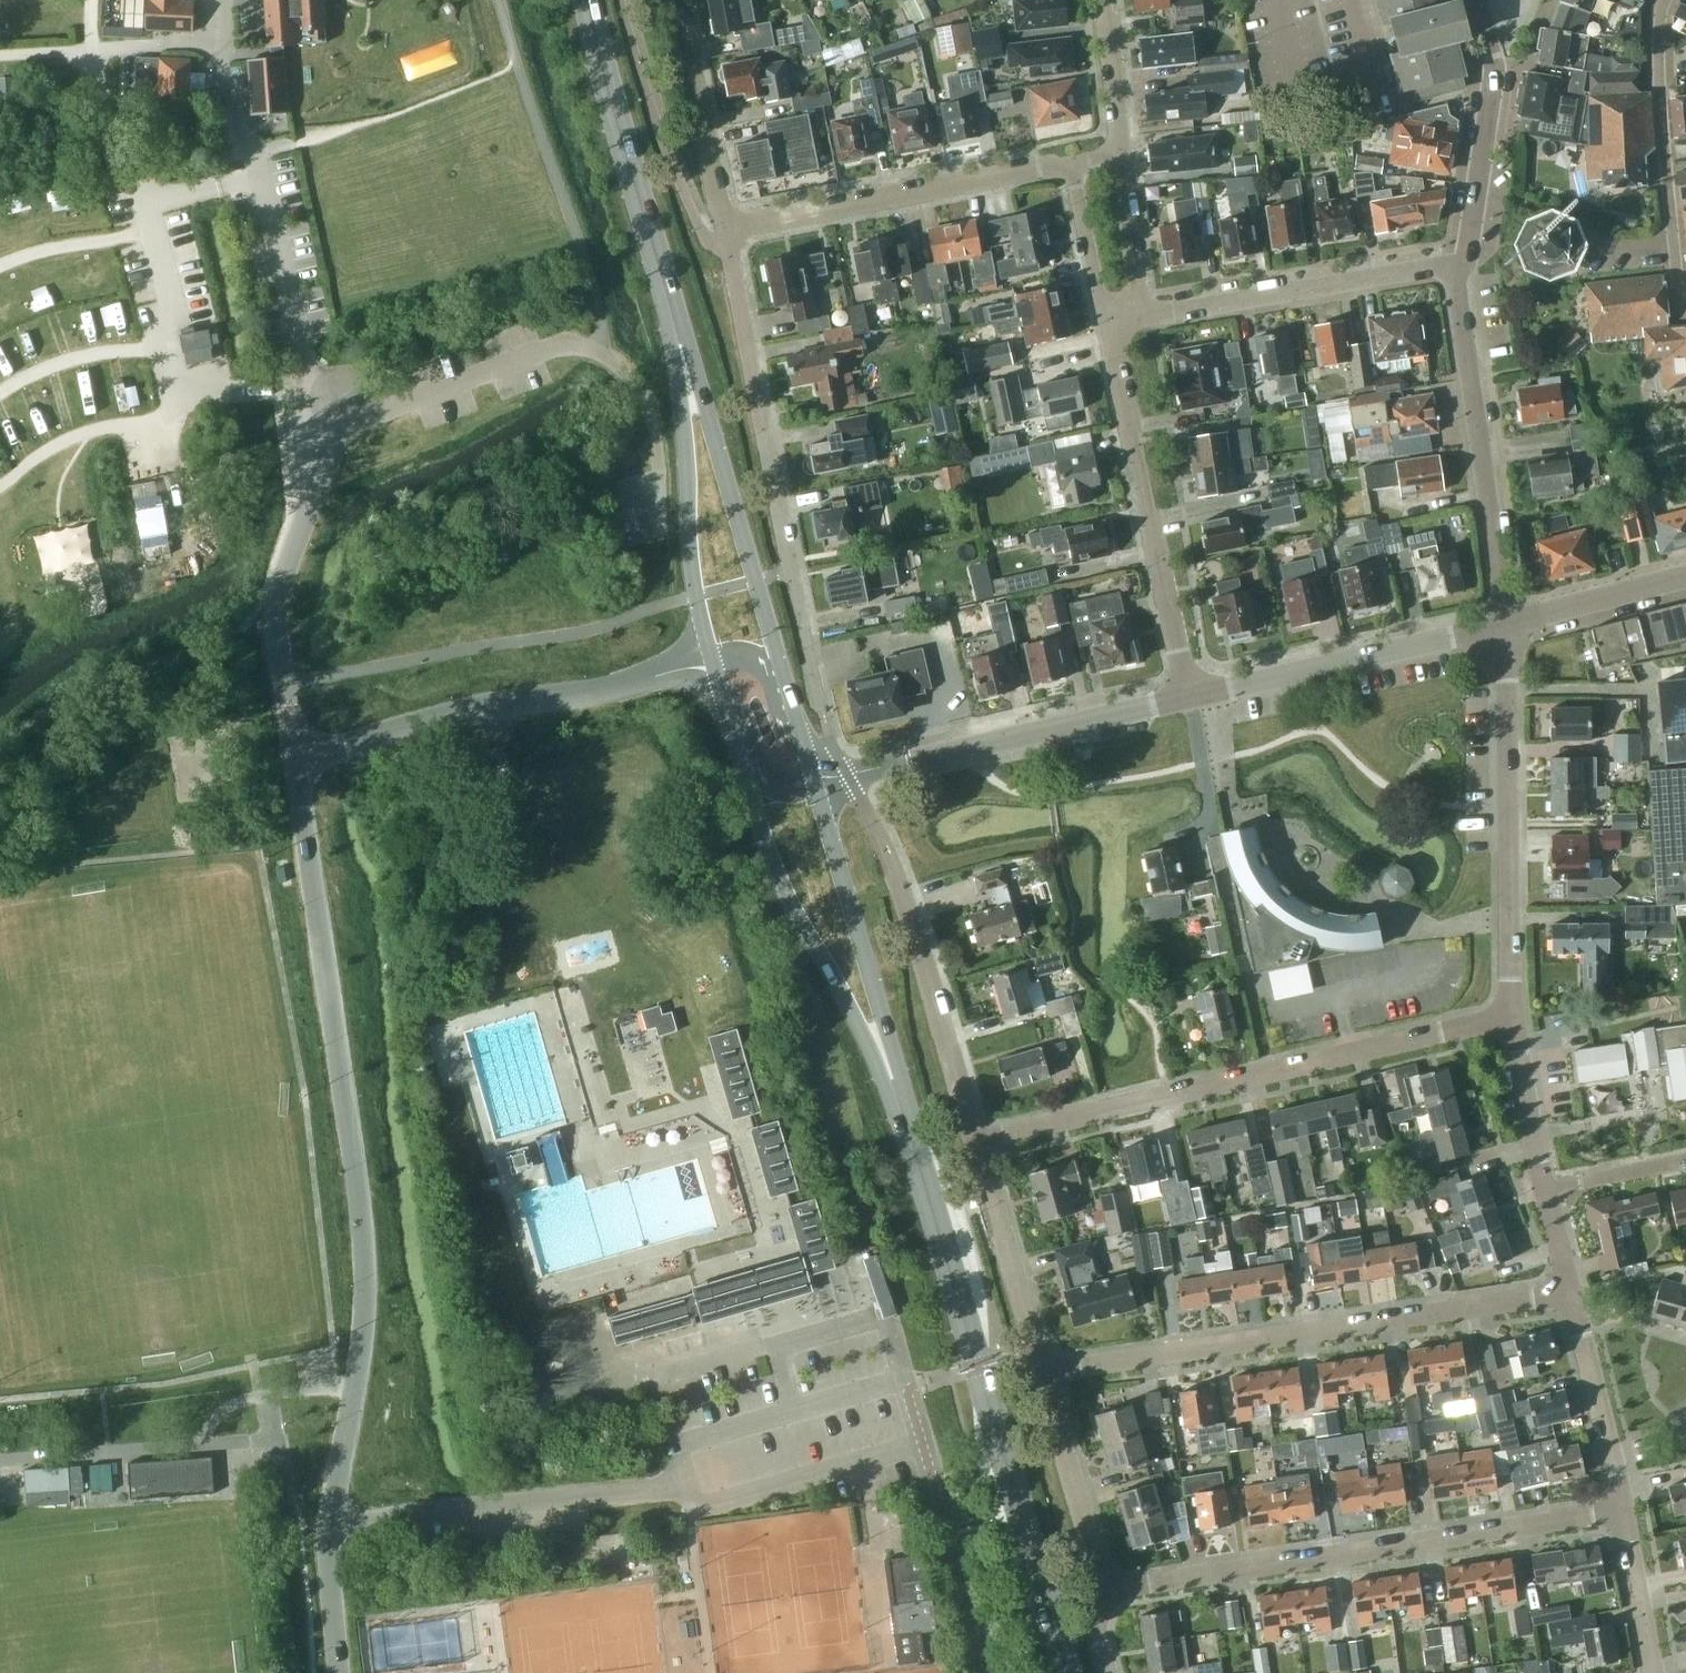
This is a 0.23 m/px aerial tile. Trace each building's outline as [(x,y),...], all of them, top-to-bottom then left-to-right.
[(103,35),(143,37),(144,0),(105,0),(103,35)] [(146,29),(192,31),(193,1),(180,1),(180,0),(147,0),(146,29)] [(272,59),(248,60),(251,115),(287,113),(284,45),(327,42),(325,0),(268,0),(272,59)] [(714,19),(711,20),(710,20),(712,33),(713,33),(716,32),(717,34),(740,30),(744,51),(773,45),(769,24),(754,26),(751,9),(757,8),(755,0),(710,0),(714,19)] [(845,0),(829,0),(834,10),(847,4),(845,0)] [(924,1),(923,0),(905,0),(906,1),(903,3),(914,24),(930,16),(924,1)] [(1065,0),(1011,0),(1012,5),(1015,5),(1018,29),(1067,24),(1065,0)] [(1169,0),(1133,0),(1134,12),(1168,8),(1170,26),(1172,26),(1188,24),(1203,23),(1201,0),(1173,0),(1169,0)] [(1385,22),(1393,20),(1402,55),(1394,57),(1402,90),(1406,89),(1409,102),(1426,98),(1448,93),(1448,91),(1464,87),(1460,74),(1464,74),(1456,42),(1468,39),(1459,3),(1446,6),(1444,0),(1379,0),(1385,22)] [(1589,37),(1614,42),(1640,43),(1639,28),(1639,16),(1639,8),(1633,5),(1635,0),(1560,0),(1559,3),(1561,5),(1552,30),(1589,37)] [(1674,15),(1685,22),(1685,0),(1681,0),(1674,15)] [(874,24),(863,2),(849,9),(861,31),(874,24)] [(936,26),(968,15),(965,8),(933,19),(936,26)] [(973,51),(968,23),(934,29),(939,57),(973,51)] [(1191,34),(1189,34),(1188,24),(1172,26),(1174,36),(1139,40),(1141,52),(1138,55),(1138,62),(1142,64),(1143,69),(1195,63),(1191,34)] [(795,28),(777,31),(780,46),(798,43),(795,28)] [(977,32),(979,44),(1003,41),(1002,29),(977,32)] [(1545,29),(1539,63),(1561,67),(1584,71),(1586,72),(1590,72),(1638,70),(1637,57),(1611,58),(1611,59),(1586,54),(1589,37),(1552,30),(1545,29)] [(915,36),(898,42),(902,54),(916,49),(919,48),(915,36)] [(865,39),(825,47),(828,62),(868,54),(865,39)] [(1073,70),(1069,39),(1029,43),(1030,45),(1005,48),(1007,65),(1032,62),(1033,77),(1049,76),(1049,73),(1073,70)] [(976,60),(1005,56),(1005,54),(1003,41),(979,44),(974,45),(976,60)] [(1187,75),(1187,76),(1249,70),(1247,54),(1198,59),(1199,74),(1187,75)] [(136,57),(135,102),(157,103),(189,105),(190,59),(159,58),(136,57)] [(721,81),(727,84),(729,95),(746,91),(748,99),(765,95),(767,102),(791,97),(784,61),(761,66),(760,58),(723,65),(723,67),(719,71),(721,81)] [(1586,72),(1584,71),(1561,67),(1559,77),(1527,72),(1520,117),(1521,117),(1518,134),(1577,145),(1587,146),(1590,145),(1588,98),(1586,98),(1586,95),(1583,95),(1586,72)] [(1249,70),(1187,76),(1188,88),(1161,91),(1161,94),(1146,96),(1148,122),(1166,120),(1166,123),(1206,118),(1204,97),(1245,93),(1243,81),(1250,81),(1249,70)] [(980,71),(975,72),(947,78),(949,91),(951,103),(944,104),(952,142),(981,137),(977,116),(980,115),(978,102),(986,101),(980,71)] [(1640,92),(1638,73),(1589,75),(1590,95),(1640,92)] [(17,77),(0,78),(0,96),(18,95),(17,77)] [(890,112),(888,99),(885,100),(883,90),(874,91),(872,78),(857,81),(861,99),(875,97),(879,114),(889,112),(890,112)] [(1078,118),(1073,83),(1031,89),(1037,124),(1078,118)] [(1013,106),(1010,91),(986,96),(988,110),(1013,106)] [(923,105),(920,92),(905,96),(908,109),(890,112),(889,112),(897,153),(933,146),(924,105),(923,105)] [(799,94),(792,95),(792,96),(795,112),(802,110),(816,108),(814,95),(800,98),(799,94)] [(1653,149),(1650,94),(1588,98),(1590,145),(1587,146),(1586,147),(1588,181),(1603,180),(1604,188),(1645,186),(1643,158),(1653,149)] [(875,97),(861,99),(853,101),(857,117),(849,119),(833,122),(841,161),(872,154),(868,135),(867,129),(881,126),(879,114),(875,97)] [(1670,99),(1674,141),(1685,139),(1685,98),(1670,99)] [(1453,129),(1446,104),(1387,119),(1385,133),(1381,133),(1380,140),(1395,142),(1394,151),(1392,161),(1448,170),(1454,129),(1453,129)] [(1226,110),(1225,119),(1261,119),(1262,111),(1226,110)] [(819,169),(808,114),(764,123),(768,140),(736,146),(740,165),(737,166),(738,172),(741,171),(743,184),(776,178),(775,175),(791,172),(791,174),(819,169)] [(1218,167),(1214,135),(1166,140),(1166,143),(1149,145),(1152,172),(1170,170),(1170,172),(1218,167)] [(1383,160),(1356,155),(1354,169),(1381,174),(1383,160)] [(1258,173),(1255,156),(1233,159),(1235,176),(1258,173)] [(1409,196),(1405,196),(1391,199),(1389,190),(1374,192),(1371,173),(1366,172),(1353,173),(1355,197),(1370,195),(1376,233),(1399,229),(1398,228),(1414,225),(1409,196)] [(1676,173),(1680,201),(1683,200),(1684,207),(1685,207),(1685,172),(1676,173)] [(1409,196),(1414,225),(1422,223),(1422,226),(1438,223),(1445,189),(1419,194),(1419,190),(1423,189),(1421,179),(1401,176),(1405,196),(1409,196)] [(1303,203),(1299,179),(1277,181),(1280,206),(1267,208),(1273,251),(1305,247),(1300,204),(1303,203)] [(1329,203),(1326,185),(1313,187),(1323,241),(1353,235),(1350,219),(1359,217),(1355,198),(1329,203)] [(1257,254),(1246,190),(1228,193),(1232,219),(1220,221),(1226,259),(1257,254)] [(1202,236),(1195,199),(1173,203),(1177,225),(1160,228),(1164,252),(1161,253),(1164,268),(1185,265),(1186,267),(1201,264),(1196,237),(1202,236)] [(1011,233),(1013,244),(1046,236),(1041,212),(989,222),(992,236),(1011,233)] [(950,226),(957,259),(971,256),(976,279),(993,275),(988,252),(980,254),(973,221),(950,226)] [(1535,230),(1528,246),(1534,262),(1550,270),(1567,263),(1570,256),(1574,247),(1568,231),(1551,223),(1535,230)] [(957,259),(950,226),(927,231),(934,264),(927,265),(934,302),(946,300),(943,285),(947,284),(942,262),(957,259)] [(1046,236),(1013,244),(1017,259),(998,263),(1001,278),(1021,274),(1019,266),(1051,259),(1046,236)] [(895,237),(879,241),(891,304),(900,302),(896,283),(891,284),(890,280),(911,276),(917,305),(932,303),(925,268),(910,271),(905,245),(896,246),(895,237)] [(881,306),(891,304),(879,241),(861,244),(862,253),(853,255),(859,286),(880,282),(881,286),(878,287),(881,306)] [(826,274),(822,255),(800,259),(799,256),(762,263),(766,283),(772,282),(776,306),(792,303),(795,321),(815,317),(808,277),(826,274)] [(993,275),(976,279),(978,288),(995,284),(993,275)] [(1668,323),(1663,276),(1585,284),(1591,342),(1643,337),(1642,327),(1668,323)] [(988,324),(994,323),(1062,308),(1057,286),(1014,295),(1015,302),(1004,304),(1004,301),(984,305),(988,324)] [(951,322),(947,303),(934,305),(937,325),(951,322)] [(863,304),(846,307),(850,325),(852,336),(868,333),(863,304)] [(1062,308),(994,323),(997,337),(1015,333),(1016,338),(1025,336),(1027,346),(1067,337),(1062,308)] [(1420,317),(1411,311),(1369,318),(1375,362),(1389,360),(1391,371),(1410,368),(1408,357),(1426,354),(1420,317)] [(1319,367),(1349,362),(1355,398),(1375,395),(1372,380),(1366,343),(1347,346),(1343,322),(1315,326),(1318,348),(1316,349),(1319,367)] [(852,336),(850,325),(840,327),(822,331),(825,346),(803,350),(804,355),(786,358),(791,386),(818,381),(821,400),(823,411),(854,405),(852,394),(848,372),(836,375),(833,360),(862,354),(859,340),(852,341),(852,336)] [(182,334),(180,335),(183,352),(185,352),(201,349),(202,350),(211,349),(210,347),(211,347),(213,347),(212,345),(220,343),(218,333),(210,335),(209,329),(195,332),(194,327),(181,329),(182,334)] [(1644,330),(1646,359),(1662,357),(1662,361),(1661,361),(1662,375),(1655,375),(1657,392),(1685,386),(1685,327),(1644,330)] [(1297,393),(1287,331),(1256,336),(1263,379),(1276,377),(1279,396),(1297,393)] [(1013,362),(1008,342),(963,352),(968,372),(1013,362)] [(1173,352),(1178,381),(1229,372),(1230,370),(1243,368),(1241,355),(1227,358),(1228,365),(1218,367),(1214,344),(1173,352)] [(1246,388),(1243,368),(1230,370),(1229,372),(1178,381),(1175,381),(1180,410),(1201,406),(1201,408),(1225,404),(1222,388),(1232,386),(1232,391),(1246,388)] [(976,387),(973,373),(950,378),(953,392),(976,387)] [(1000,426),(1026,420),(1024,413),(1042,409),(1043,417),(1045,416),(1048,430),(1064,427),(1061,413),(1084,408),(1077,377),(1036,386),(1037,388),(1020,391),(1017,374),(990,380),(1000,426)] [(1372,380),(1375,395),(1400,390),(1398,376),(1372,380)] [(1560,392),(1557,377),(1538,380),(1539,386),(1518,389),(1523,425),(1563,419),(1563,415),(1576,413),(1573,391),(1560,392)] [(1375,395),(1355,398),(1347,399),(1355,447),(1390,441),(1389,437),(1400,435),(1400,438),(1438,432),(1432,394),(1402,399),(1400,390),(1375,395)] [(869,408),(866,392),(854,395),(857,411),(869,408)] [(1307,405),(1305,393),(1283,396),(1285,409),(1307,405)] [(926,403),(935,437),(959,431),(951,397),(926,403)] [(1309,446),(1323,445),(1320,407),(1307,408),(1309,446)] [(870,437),(866,415),(835,422),(838,433),(826,435),(828,441),(811,445),(813,454),(810,458),(807,459),(804,464),(803,466),(804,470),(811,474),(815,474),(867,463),(863,439),(870,437)] [(1250,416),(1232,419),(1233,426),(1251,424),(1250,416)] [(1569,427),(1571,441),(1592,438),(1595,437),(1593,423),(1569,427)] [(1346,461),(1341,431),(1326,433),(1331,463),(1346,461)] [(1031,445),(1005,450),(967,458),(971,476),(1030,464),(1031,467),(1056,462),(1066,507),(1092,501),(1089,487),(1100,484),(1089,433),(1031,445)] [(1230,463),(1230,461),(1226,434),(1190,439),(1194,468),(1230,463)] [(1594,452),(1592,438),(1571,441),(1573,454),(1564,456),(1559,456),(1530,460),(1535,496),(1569,491),(1583,489),(1581,479),(1597,477),(1594,452)] [(1443,490),(1438,456),(1363,467),(1367,490),(1399,486),(1401,496),(1443,490)] [(1230,463),(1194,468),(1198,497),(1235,492),(1232,476),(1267,471),(1265,458),(1248,460),(1248,458),(1230,461),(1230,463)] [(1270,500),(1289,496),(1296,495),(1293,480),(1266,486),(1269,500),(1270,500)] [(882,508),(877,481),(843,488),(845,499),(829,502),(830,508),(811,512),(816,540),(837,536),(838,543),(856,539),(852,520),(862,518),(861,512),(882,508)] [(1289,496),(1270,500),(1272,508),(1261,511),(1260,506),(1236,511),(1237,515),(1199,523),(1206,555),(1245,546),(1242,530),(1264,526),(1264,529),(1295,522),(1289,496)] [(1647,496),(1618,504),(1628,542),(1656,535),(1661,553),(1685,546),(1685,511),(1657,519),(1656,514),(1652,515),(1647,496)] [(1568,529),(1564,513),(1544,518),(1548,534),(1568,529)] [(1380,538),(1376,519),(1362,522),(1367,545),(1342,551),(1347,570),(1338,572),(1348,612),(1382,604),(1373,564),(1386,561),(1381,537),(1380,538)] [(1379,525),(1383,545),(1402,541),(1398,521),(1379,525)] [(1107,538),(1104,523),(1061,532),(1060,527),(1041,531),(1044,545),(1052,543),(1055,553),(1068,550),(1071,564),(1091,560),(1091,558),(1110,554),(1110,552),(1114,548),(1112,538),(1107,538)] [(1439,557),(1433,531),(1407,537),(1410,552),(1416,551),(1424,589),(1429,587),(1431,596),(1464,589),(1456,553),(1439,557)] [(1044,545),(1041,532),(1030,534),(1032,547),(1044,545)] [(1591,568),(1582,532),(1538,543),(1545,570),(1544,573),(1545,579),(1549,581),(1551,581),(1554,580),(1556,577),(1591,568)] [(868,602),(866,591),(882,588),(899,585),(893,555),(876,558),(858,562),(859,566),(842,569),(843,574),(824,578),(830,604),(848,601),(849,606),(868,602)] [(1314,578),(1310,560),(1280,566),(1284,584),(1282,585),(1291,627),(1325,620),(1316,577),(1314,578)] [(1406,616),(1424,613),(1417,567),(1398,570),(1406,616)] [(1048,584),(1045,568),(993,580),(996,596),(1048,584)] [(1241,593),(1238,578),(1216,583),(1220,597),(1213,599),(1215,607),(1213,608),(1218,628),(1226,626),(1229,643),(1249,638),(1247,631),(1263,627),(1258,606),(1255,606),(1251,590),(1241,593)] [(1067,624),(1060,592),(1040,597),(1048,628),(1067,624)] [(1125,618),(1119,592),(1068,604),(1078,647),(1094,643),(1096,649),(1093,650),(1097,670),(1135,662),(1125,618)] [(917,612),(914,596),(883,602),(886,618),(917,612)] [(992,627),(1015,622),(1011,599),(987,604),(992,627)] [(1682,602),(1635,615),(1635,616),(1590,629),(1594,643),(1593,643),(1593,645),(1591,646),(1591,647),(1590,648),(1594,665),(1596,664),(1596,666),(1631,658),(1649,654),(1647,648),(1685,643),(1685,610),(1682,602)] [(889,625),(891,637),(904,634),(902,623),(889,625)] [(1002,632),(979,637),(965,640),(962,645),(965,661),(971,659),(980,698),(1011,691),(1005,666),(1010,665),(1002,632)] [(1056,638),(1055,633),(1042,635),(1044,641),(1025,646),(1033,684),(1066,677),(1057,638),(1056,638)] [(930,688),(921,650),(883,658),(886,673),(845,682),(855,724),(877,719),(877,722),(893,718),(892,715),(902,713),(899,700),(924,694),(923,690),(930,688)] [(1656,682),(1659,706),(1664,764),(1685,762),(1685,679),(1662,682),(1656,682)] [(1589,709),(1589,708),(1549,709),(1549,741),(1589,740),(1589,724),(1603,724),(1603,709),(1589,709)] [(1613,749),(1639,749),(1639,734),(1613,734),(1613,749)] [(1639,749),(1613,749),(1613,762),(1639,762),(1639,749)] [(1550,787),(1595,786),(1595,766),(1597,766),(1596,754),(1580,754),(1580,757),(1550,758),(1550,787)] [(1648,770),(1657,905),(1685,903),(1685,767),(1648,770)] [(251,793),(262,791),(258,771),(247,773),(251,793)] [(1595,786),(1550,787),(1551,816),(1582,816),(1582,800),(1592,800),(1592,798),(1608,798),(1608,786),(1595,787),(1595,786)] [(1638,827),(1637,814),(1613,814),(1613,827),(1638,827)] [(1255,841),(1252,828),(1221,835),(1224,848),(1228,863),(1236,879),(1232,882),(1252,974),(1344,954),(1344,949),(1369,948),(1370,948),(1379,946),(1372,915),(1369,916),(1350,917),(1331,916),(1313,910),(1296,901),(1287,894),(1289,892),(1283,882),(1276,865),(1273,848),(1259,853),(1255,841)] [(1619,851),(1618,829),(1602,829),(1602,851),(1619,851)] [(1588,836),(1553,836),(1553,849),(1550,849),(1550,879),(1566,879),(1566,898),(1609,897),(1621,886),(1610,875),(1607,878),(1588,878),(1588,836)] [(1175,846),(1143,853),(1153,896),(1157,914),(1180,911),(1193,908),(1191,902),(1216,896),(1217,899),(1218,899),(1213,874),(1212,875),(1213,880),(1191,885),(1184,886),(1175,846)] [(1408,869),(1395,864),(1383,868),(1377,881),(1383,895),(1396,900),(1407,895),(1413,882),(1408,869)] [(1005,883),(1001,868),(974,876),(979,891),(991,887),(997,906),(968,915),(977,947),(1020,934),(1011,903),(1009,904),(1003,884),(1005,883)] [(1671,922),(1670,905),(1623,906),(1624,939),(1674,938),(1675,923),(1671,922)] [(1607,953),(1606,923),(1549,924),(1550,954),(1583,954),(1583,991),(1606,991),(1605,953),(1607,953)] [(1227,952),(1221,924),(1206,927),(1212,955),(1227,952)] [(1030,945),(1025,953),(1033,958),(1037,949),(1030,945)] [(1064,968),(1059,951),(1032,959),(1035,967),(993,979),(1005,1018),(1031,1010),(1024,984),(1038,980),(1037,976),(1064,968)] [(1198,994),(1192,995),(1197,1015),(1202,1014),(1209,1041),(1235,1035),(1224,988),(1198,994)] [(1044,1002),(1048,1017),(1075,1010),(1071,995),(1044,1002)] [(663,1014),(660,1006),(640,1011),(646,1031),(655,1028),(658,1037),(660,1036),(677,1032),(672,1012),(663,1014)] [(1081,1034),(1075,1010),(1048,1017),(1048,1018),(1059,1015),(1066,1037),(1081,1034)] [(1653,1030),(1653,1027),(1630,1030),(1630,1032),(1621,1034),(1622,1042),(1573,1050),(1578,1083),(1628,1076),(1628,1071),(1659,1067),(1659,1064),(1668,1062),(1674,1100),(1685,1098),(1685,1025),(1653,1030)] [(761,1113),(737,1030),(708,1038),(732,1121),(761,1113)] [(1068,1054),(1064,1041),(1040,1049),(1040,1047),(995,1061),(1004,1089),(1049,1076),(1045,1061),(1068,1054)] [(1410,1107),(1425,1103),(1426,1104),(1451,1097),(1444,1068),(1418,1075),(1417,1073),(1401,1077),(1410,1107)] [(1353,1094),(1325,1100),(1330,1127),(1333,1126),(1353,1122),(1360,1149),(1385,1144),(1376,1107),(1357,1111),(1353,1094)] [(1427,1111),(1432,1131),(1433,1133),(1459,1126),(1451,1097),(1426,1104),(1425,1103),(1410,1107),(1412,1115),(1427,1111)] [(1338,1147),(1333,1126),(1330,1127),(1325,1100),(1295,1107),(1302,1133),(1305,1133),(1323,1128),(1328,1149),(1338,1147)] [(1310,1153),(1305,1133),(1302,1133),(1295,1107),(1266,1114),(1272,1140),(1295,1135),(1299,1155),(1310,1153)] [(1220,1154),(1223,1153),(1241,1149),(1252,1196),(1271,1192),(1264,1163),(1259,1144),(1248,1146),(1242,1120),(1214,1126),(1220,1154)] [(798,1191),(777,1121),(750,1129),(770,1199),(798,1191)] [(1220,1154),(1214,1126),(1184,1133),(1190,1160),(1205,1157),(1210,1183),(1227,1179),(1227,1176),(1228,1176),(1223,1153),(1220,1154)] [(1433,1133),(1432,1131),(1417,1135),(1419,1144),(1435,1140),(1440,1158),(1418,1163),(1423,1176),(1454,1167),(1451,1159),(1466,1155),(1459,1126),(1433,1133)] [(1158,1151),(1155,1140),(1126,1146),(1134,1184),(1176,1175),(1172,1155),(1165,1157),(1163,1149),(1158,1151)] [(528,1164),(524,1152),(513,1156),(516,1167),(528,1164)] [(1285,1158),(1264,1163),(1271,1192),(1273,1192),(1276,1206),(1295,1202),(1285,1158)] [(1080,1183),(1074,1162),(1060,1166),(1059,1164),(1028,1173),(1042,1222),(1073,1212),(1066,1187),(1080,1183)] [(1454,1213),(1464,1209),(1465,1211),(1490,1202),(1481,1174),(1459,1182),(1456,1172),(1424,1182),(1431,1200),(1448,1194),(1454,1213)] [(1424,1207),(1412,1180),(1399,1185),(1410,1212),(1424,1207)] [(1335,1195),(1332,1184),(1316,1188),(1319,1199),(1335,1195)] [(1188,1190),(1194,1214),(1195,1214),(1196,1219),(1214,1215),(1208,1185),(1188,1190)] [(1666,1191),(1669,1205),(1673,1224),(1685,1221),(1685,1187),(1666,1191)] [(1383,1206),(1380,1188),(1364,1191),(1367,1209),(1383,1206)] [(1135,1228),(1126,1190),(1099,1196),(1108,1235),(1135,1228)] [(1646,1261),(1632,1264),(1628,1248),(1623,1249),(1617,1223),(1657,1214),(1652,1192),(1612,1202),(1611,1197),(1583,1203),(1590,1230),(1595,1229),(1601,1253),(1595,1255),(1599,1272),(1622,1266),(1625,1277),(1648,1271),(1646,1261)] [(1357,1212),(1355,1198),(1337,1202),(1339,1215),(1357,1212)] [(835,1269),(815,1199),(787,1207),(801,1255),(794,1257),(800,1279),(835,1269)] [(1500,1231),(1490,1202),(1465,1211),(1464,1209),(1454,1213),(1449,1215),(1452,1224),(1468,1218),(1474,1237),(1475,1240),(1500,1231)] [(1287,1226),(1285,1212),(1266,1216),(1268,1229),(1287,1226)] [(1309,1239),(1305,1212),(1290,1215),(1294,1242),(1309,1239)] [(1235,1237),(1251,1234),(1251,1229),(1248,1218),(1232,1221),(1234,1232),(1235,1237)] [(1212,1239),(1209,1220),(1196,1222),(1200,1241),(1212,1239)] [(1147,1231),(1145,1231),(1146,1233),(1150,1259),(1152,1259),(1153,1268),(1172,1266),(1167,1230),(1147,1233),(1147,1231)] [(1146,1233),(1145,1231),(1132,1233),(1136,1262),(1150,1259),(1146,1233)] [(1361,1252),(1365,1279),(1391,1275),(1387,1247),(1389,1247),(1386,1231),(1360,1235),(1363,1252),(1361,1252)] [(1455,1231),(1437,1237),(1441,1248),(1458,1243),(1459,1242),(1455,1231)] [(1475,1240),(1474,1237),(1459,1242),(1458,1243),(1461,1252),(1477,1247),(1485,1269),(1510,1260),(1500,1231),(1475,1240)] [(1363,1252),(1360,1235),(1334,1240),(1337,1255),(1335,1255),(1339,1283),(1365,1279),(1361,1252),(1363,1252)] [(1102,1275),(1092,1238),(1053,1249),(1065,1290),(1062,1291),(1072,1326),(1135,1308),(1126,1274),(1099,1281),(1097,1276),(1102,1275)] [(1389,1247),(1387,1247),(1391,1275),(1433,1269),(1429,1239),(1414,1241),(1415,1243),(1389,1247)] [(1314,1287),(1339,1283),(1335,1255),(1337,1255),(1334,1240),(1307,1244),(1314,1287)] [(1272,1255),(1255,1258),(1257,1268),(1254,1268),(1259,1296),(1284,1291),(1280,1265),(1292,1263),(1289,1247),(1271,1250),(1272,1255)] [(1217,1261),(1204,1263),(1206,1276),(1202,1277),(1207,1304),(1233,1300),(1229,1273),(1231,1272),(1227,1250),(1215,1252),(1217,1261)] [(1233,1300),(1259,1296),(1254,1268),(1257,1268),(1255,1258),(1254,1253),(1244,1254),(1247,1270),(1231,1272),(1229,1273),(1233,1300)] [(1179,1309),(1207,1304),(1202,1277),(1206,1276),(1204,1263),(1202,1255),(1185,1258),(1188,1279),(1175,1281),(1179,1309)] [(775,1293),(769,1270),(714,1286),(720,1308),(775,1293)] [(1685,1279),(1685,1271),(1683,1270),(1679,1284),(1660,1278),(1648,1317),(1672,1324),(1685,1279)] [(1672,1324),(1685,1328),(1685,1279),(1672,1324)] [(710,1319),(702,1291),(607,1319),(615,1346),(710,1319)] [(1554,1358),(1547,1329),(1511,1338),(1512,1339),(1497,1343),(1496,1341),(1480,1345),(1486,1371),(1502,1367),(1500,1356),(1516,1352),(1522,1379),(1536,1375),(1533,1363),(1554,1358)] [(1461,1342),(1433,1346),(1439,1379),(1466,1375),(1461,1342)] [(1411,1384),(1439,1379),(1433,1346),(1406,1351),(1411,1384)] [(1350,1360),(1354,1389),(1372,1386),(1374,1399),(1390,1397),(1383,1355),(1350,1360)] [(1354,1389),(1350,1360),(1317,1365),(1323,1408),(1338,1406),(1336,1392),(1354,1389)] [(1264,1373),(1268,1402),(1286,1399),(1288,1412),(1303,1410),(1297,1368),(1264,1373)] [(1268,1402),(1264,1373),(1231,1377),(1237,1421),(1251,1418),(1249,1404),(1268,1402)] [(1490,1410),(1486,1396),(1483,1385),(1470,1389),(1476,1412),(1490,1410)] [(1213,1424),(1208,1388),(1179,1392),(1184,1429),(1194,1427),(1198,1455),(1228,1450),(1224,1423),(1213,1424)] [(1490,1410),(1493,1422),(1510,1418),(1529,1413),(1532,1426),(1569,1417),(1562,1389),(1526,1398),(1526,1400),(1514,1403),(1511,1389),(1486,1396),(1490,1410)] [(1441,1392),(1443,1408),(1453,1406),(1450,1390),(1441,1392)] [(1095,1415),(1103,1444),(1139,1434),(1133,1415),(1146,1412),(1147,1416),(1171,1412),(1169,1397),(1160,1398),(1159,1391),(1145,1393),(1146,1400),(1146,1401),(1131,1405),(1130,1404),(1095,1415)] [(1443,1408),(1441,1392),(1431,1394),(1433,1410),(1443,1408)] [(1421,1421),(1417,1397),(1403,1399),(1407,1423),(1421,1421)] [(1493,1422),(1490,1410),(1476,1412),(1482,1437),(1496,1433),(1493,1422)] [(1340,1433),(1336,1411),(1313,1414),(1316,1436),(1340,1433)] [(1314,1431),(1312,1415),(1301,1417),(1304,1432),(1314,1431)] [(1454,1430),(1452,1417),(1408,1424),(1412,1450),(1426,1448),(1425,1434),(1454,1430)] [(1676,1430),(1685,1441),(1685,1420),(1676,1430)] [(1243,1438),(1242,1427),(1226,1428),(1229,1451),(1252,1448),(1251,1437),(1243,1438)] [(1379,1429),(1366,1431),(1368,1445),(1381,1443),(1379,1429)] [(1144,1462),(1148,1475),(1169,1468),(1169,1469),(1174,1468),(1171,1457),(1156,1461),(1155,1458),(1146,1461),(1139,1434),(1103,1444),(1111,1472),(1144,1462)] [(1319,1465),(1315,1438),(1289,1442),(1291,1456),(1304,1455),(1306,1467),(1319,1465)] [(1329,1438),(1316,1440),(1318,1455),(1331,1453),(1329,1438)] [(1544,1471),(1547,1481),(1583,1473),(1576,1444),(1556,1449),(1554,1438),(1503,1449),(1512,1489),(1513,1489),(1513,1488),(1530,1484),(1528,1475),(1544,1471)] [(1458,1462),(1463,1494),(1496,1489),(1489,1449),(1457,1454),(1458,1462)] [(1463,1494),(1458,1462),(1457,1454),(1425,1459),(1431,1499),(1463,1494)] [(213,1457),(129,1463),(132,1499),(215,1492),(213,1457)] [(1377,1475),(1368,1476),(1373,1508),(1405,1503),(1399,1463),(1375,1467),(1377,1475)] [(70,1502),(68,1467),(24,1470),(26,1505),(70,1502)] [(1160,1509),(1159,1506),(1154,1490),(1164,1487),(1162,1481),(1172,1478),(1169,1469),(1169,1468),(1148,1475),(1150,1483),(1117,1493),(1125,1520),(1160,1509)] [(1373,1508),(1368,1476),(1359,1478),(1358,1469),(1334,1473),(1340,1513),(1373,1508)] [(1228,1525),(1221,1471),(1181,1477),(1184,1495),(1195,1493),(1200,1529),(1228,1525)] [(1276,1490),(1281,1522),(1314,1517),(1308,1477),(1284,1480),(1285,1488),(1276,1490)] [(1666,1486),(1672,1516),(1685,1513),(1685,1482),(1666,1486)] [(1248,1526),(1281,1522),(1276,1490),(1267,1491),(1266,1483),(1243,1486),(1248,1526)] [(1176,1501),(1159,1506),(1160,1509),(1125,1520),(1133,1548),(1169,1538),(1163,1521),(1181,1516),(1176,1501)] [(1676,1541),(1682,1570),(1685,1569),(1685,1539),(1676,1541)] [(1553,1581),(1566,1579),(1566,1581),(1581,1579),(1583,1595),(1605,1591),(1597,1546),(1562,1552),(1562,1554),(1549,1556),(1548,1552),(1530,1555),(1535,1584),(1553,1581)] [(930,1599),(924,1554),(887,1559),(894,1604),(891,1604),(895,1635),(924,1631),(926,1641),(937,1640),(931,1599),(930,1599)] [(1476,1564),(1481,1593),(1499,1591),(1501,1605),(1517,1602),(1510,1559),(1476,1564)] [(1481,1593),(1476,1564),(1442,1569),(1449,1613),(1465,1611),(1463,1596),(1481,1593)] [(1416,1573),(1383,1578),(1388,1607),(1405,1605),(1407,1619),(1423,1617),(1416,1573)] [(1369,1610),(1388,1607),(1383,1578),(1350,1583),(1357,1627),(1372,1625),(1369,1610)] [(1291,1592),(1295,1621),(1313,1618),(1315,1633),(1331,1631),(1324,1587),(1291,1592)] [(1295,1621),(1291,1592),(1257,1597),(1264,1641),(1280,1639),(1278,1624),(1295,1621)] [(1242,1626),(1238,1601),(1223,1603),(1227,1629),(1242,1626)] [(1532,1631),(1528,1607),(1516,1609),(1520,1633),(1532,1631)] [(1557,1621),(1555,1607),(1530,1611),(1532,1625),(1557,1621)] [(1140,1615),(1144,1644),(1171,1641),(1170,1637),(1168,1621),(1181,1619),(1179,1611),(1167,1613),(1167,1611),(1140,1615)] [(1559,1636),(1573,1633),(1574,1643),(1584,1642),(1588,1667),(1616,1661),(1610,1625),(1583,1630),(1581,1617),(1557,1621),(1559,1636)] [(1467,1659),(1462,1624),(1440,1628),(1445,1662),(1467,1659)] [(1144,1644),(1148,1672),(1158,1672),(1188,1669),(1184,1635),(1170,1637),(1171,1641),(1144,1644)] [(1367,1667),(1363,1639),(1347,1641),(1351,1669),(1367,1667)] [(1349,1669),(1345,1642),(1325,1645),(1330,1672),(1349,1669)] [(1265,1647),(1252,1649),(1255,1672),(1269,1672),(1265,1647)] [(1443,1662),(1441,1648),(1422,1651),(1425,1665),(1433,1663),(1434,1671),(1443,1670),(1442,1662),(1443,1662)] [(1552,1658),(1537,1661),(1539,1672),(1554,1672),(1552,1658)] [(1220,1661),(1192,1665),(1193,1672),(1222,1672),(1220,1661)] [(1493,1664),(1484,1665),(1485,1672),(1495,1672),(1493,1664)]
